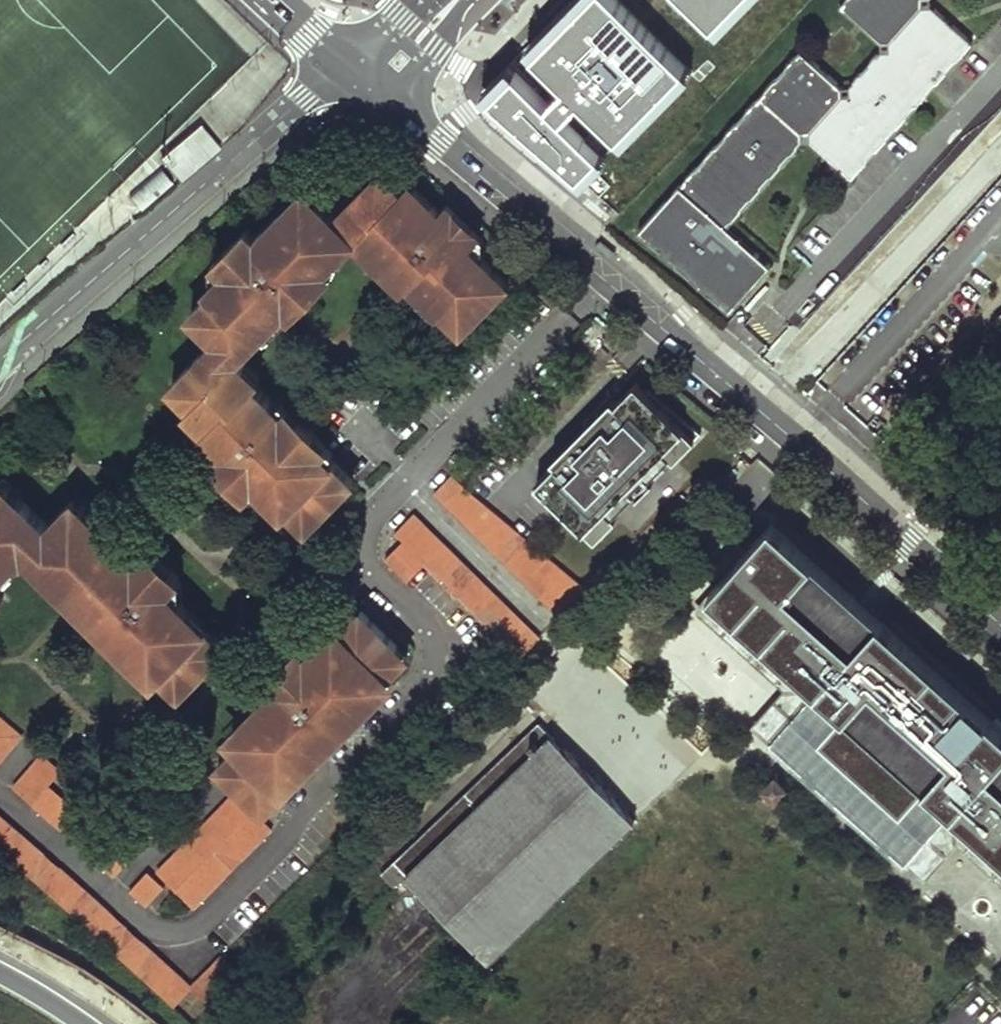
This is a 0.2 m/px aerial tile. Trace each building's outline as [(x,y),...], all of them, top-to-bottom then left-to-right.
[(619,0),(584,0),(534,51),(566,83),(548,101),(516,69),(494,91),(579,174),(601,152),(563,115),(580,97),(618,134),(685,65),(619,0)] [(527,45),(534,51),(584,0),(571,0),(527,45)] [(843,5),(888,46),(849,90),(804,50),(643,232),(735,313),(741,306),(776,266),(732,227),(810,139),(855,178),(973,43),(929,4),(932,0),(848,0),(843,5)] [(714,22),(735,0),(691,0),(714,22)] [(714,22),(720,29),(749,0),(735,0),(714,22)] [(494,91),(516,69),(509,62),(486,86),(584,182),(607,158),(601,152),(579,174),(494,91)] [(685,65),(618,134),(625,141),(692,72),(685,65)] [(198,123),(160,155),(180,179),(218,146),(198,123)] [(300,532),(352,482),(315,444),(315,432),(302,418),(307,413),(297,403),(289,395),(277,407),(255,384),(259,379),(238,357),(260,335),(266,341),(287,320),(293,326),(304,316),(312,307),(306,300),(341,266),(336,261),(356,242),(391,277),(385,283),(393,291),(402,300),(415,287),(440,313),(443,310),(461,328),(506,284),(481,258),(480,232),(449,200),(439,210),(411,181),(401,190),(381,169),(331,217),(303,189),(283,209),(281,206),(254,233),(246,226),(210,261),(214,287),(209,293),(211,295),(192,314),(216,339),(171,383),(190,403),(185,408),(196,419),(190,425),(219,455),(212,462),(245,496),(255,486),(300,532)] [(133,192),(139,203),(172,184),(166,173),(133,192)] [(638,382),(618,402),(628,412),(648,392),(638,382)] [(618,402),(539,481),(597,538),(618,518),(614,514),(608,507),(666,449),(672,456),(676,460),(703,434),(650,390),(648,392),(628,412),(618,402)] [(608,507),(614,514),(635,493),(632,490),(648,474),(651,477),(672,456),(666,449),(608,507)] [(30,549),(45,564),(40,570),(61,591),(66,585),(85,604),(80,609),(141,671),(148,664),(177,694),(224,646),(180,602),(183,579),(139,535),(131,527),(120,538),(77,495),(50,521),(4,475),(0,480),(0,579),(30,549)] [(588,587),(454,476),(435,495),(559,617),(588,587)] [(538,637),(417,513),(399,530),(408,539),(389,558),(409,579),(429,560),(520,654),(538,637)] [(776,518),(714,588),(822,687),(773,740),(907,862),(953,811),(1000,852),(1000,722),(776,518)] [(714,588),(698,605),(787,686),(754,723),(773,740),(822,687),(714,588)] [(298,646),(290,654),(290,665),(271,685),(273,687),(267,692),(268,701),(228,740),(234,746),(214,765),(249,801),(272,799),(308,764),(308,751),(340,719),(351,719),(368,703),(369,693),(383,678),(395,667),(394,645),(361,611),(324,647),(313,645),(305,653),(298,646)] [(394,645),(395,667),(406,655),(400,650),(394,645)] [(265,679),(271,685),(290,665),(290,654),(265,679)] [(369,693),(368,703),(388,683),(383,678),(369,693)] [(19,735),(0,719),(0,757),(19,735)] [(308,751),(308,764),(351,719),(340,719),(308,751)] [(485,954),(630,816),(538,720),(381,870),(392,882),(404,870),(485,954)] [(11,788),(112,876),(128,857),(46,785),(59,770),(40,754),(11,788)] [(762,792),(774,803),(785,791),(773,781),(762,792)] [(267,831),(230,794),(153,870),(189,907),(267,831)] [(249,801),(260,811),(272,799),(249,801)] [(907,862),(927,879),(960,843),(1000,881),(1000,852),(953,811),(907,862)] [(191,985),(0,819),(0,855),(174,1005),(191,985)] [(161,885),(144,870),(127,888),(145,904),(161,885)] [(240,972),(222,954),(191,985),(209,1003),(240,972)]
